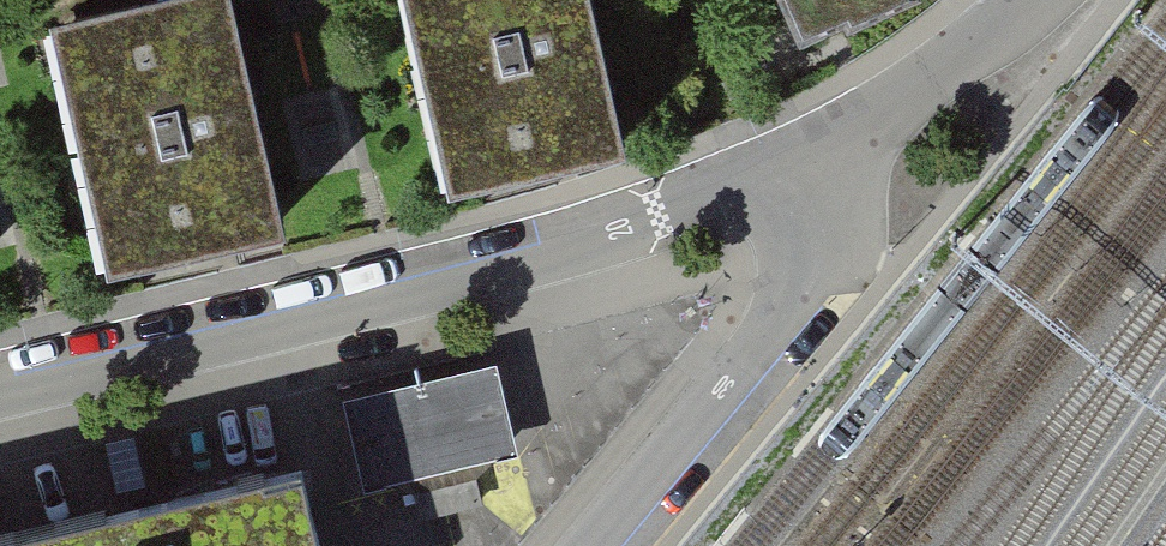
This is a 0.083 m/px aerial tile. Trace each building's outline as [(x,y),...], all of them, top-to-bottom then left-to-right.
[(107,284),(286,244),(231,0),(178,0),(50,29),(107,284)] [(450,203),(627,161),(589,0),(402,0),(450,203)] [(793,24),(849,0),(785,0),(793,24)] [(496,353),(340,390),(363,485),(389,478),(413,491),(475,475),(484,455),(519,447),(496,353)] [(0,525),(0,545),(315,545),(290,454),(0,525)] [(475,475),(413,491),(420,518),(482,502),(475,475)]
